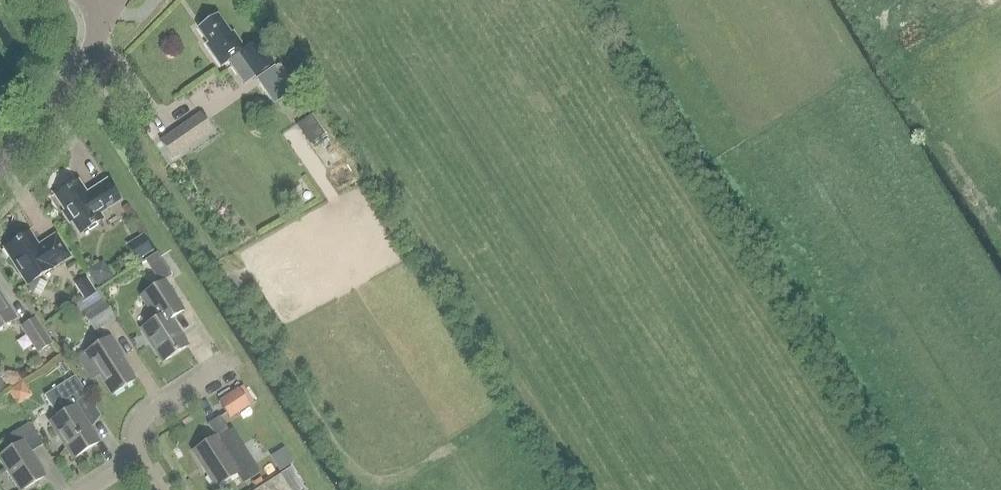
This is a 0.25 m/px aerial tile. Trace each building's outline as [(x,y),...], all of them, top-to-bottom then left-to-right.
[(256,76),(273,65),(257,42),(244,51),(232,33),(230,35),(217,17),(198,30),(207,44),(204,46),(219,69),(227,64),(235,76),(246,69),(253,79),(256,76)] [(212,131),(200,113),(160,141),(172,158),(212,131)] [(323,136),(310,116),(295,125),(309,145),(323,136)] [(71,221),(79,234),(103,219),(99,214),(119,201),(106,181),(91,191),(92,193),(88,196),(78,181),(55,196),(65,212),(62,213),(68,223),(71,221)] [(53,269),(70,257),(56,235),(38,246),(29,232),(4,248),(27,285),(52,268),(53,269)] [(152,251),(144,239),(129,249),(137,260),(152,251)] [(157,253),(145,261),(152,271),(163,263),(157,253)] [(113,278),(102,261),(87,271),(97,287),(113,278)] [(95,292),(86,277),(74,284),(83,299),(95,292)] [(162,363),(188,346),(171,319),(184,311),(164,281),(140,296),(155,320),(140,330),(162,363)] [(16,319),(0,294),(0,329),(16,319)] [(93,329),(102,324),(113,316),(103,299),(82,312),(93,329)] [(38,352),(51,344),(35,318),(21,327),(38,352)] [(121,359),(123,357),(110,336),(76,358),(91,380),(99,374),(112,395),(134,381),(121,359)] [(50,423),(73,459),(99,442),(76,406),(89,398),(75,376),(44,395),(58,417),(50,423)] [(21,382),(6,390),(14,404),(28,395),(21,382)] [(254,403),(244,386),(219,402),(230,418),(250,406),(254,403)] [(216,437),(193,452),(215,487),(238,473),(243,482),(257,473),(232,433),(230,434),(220,417),(208,424),(216,437)] [(0,456),(0,461),(18,489),(24,489),(45,476),(30,453),(42,445),(28,423),(2,440),(8,451),(0,456)] [(281,474),(291,489),(304,489),(305,489),(291,468),(281,474)] [(281,474),(256,489),(291,489),(281,474)] [(263,482),(260,477),(252,482),(255,487),(263,482)]
